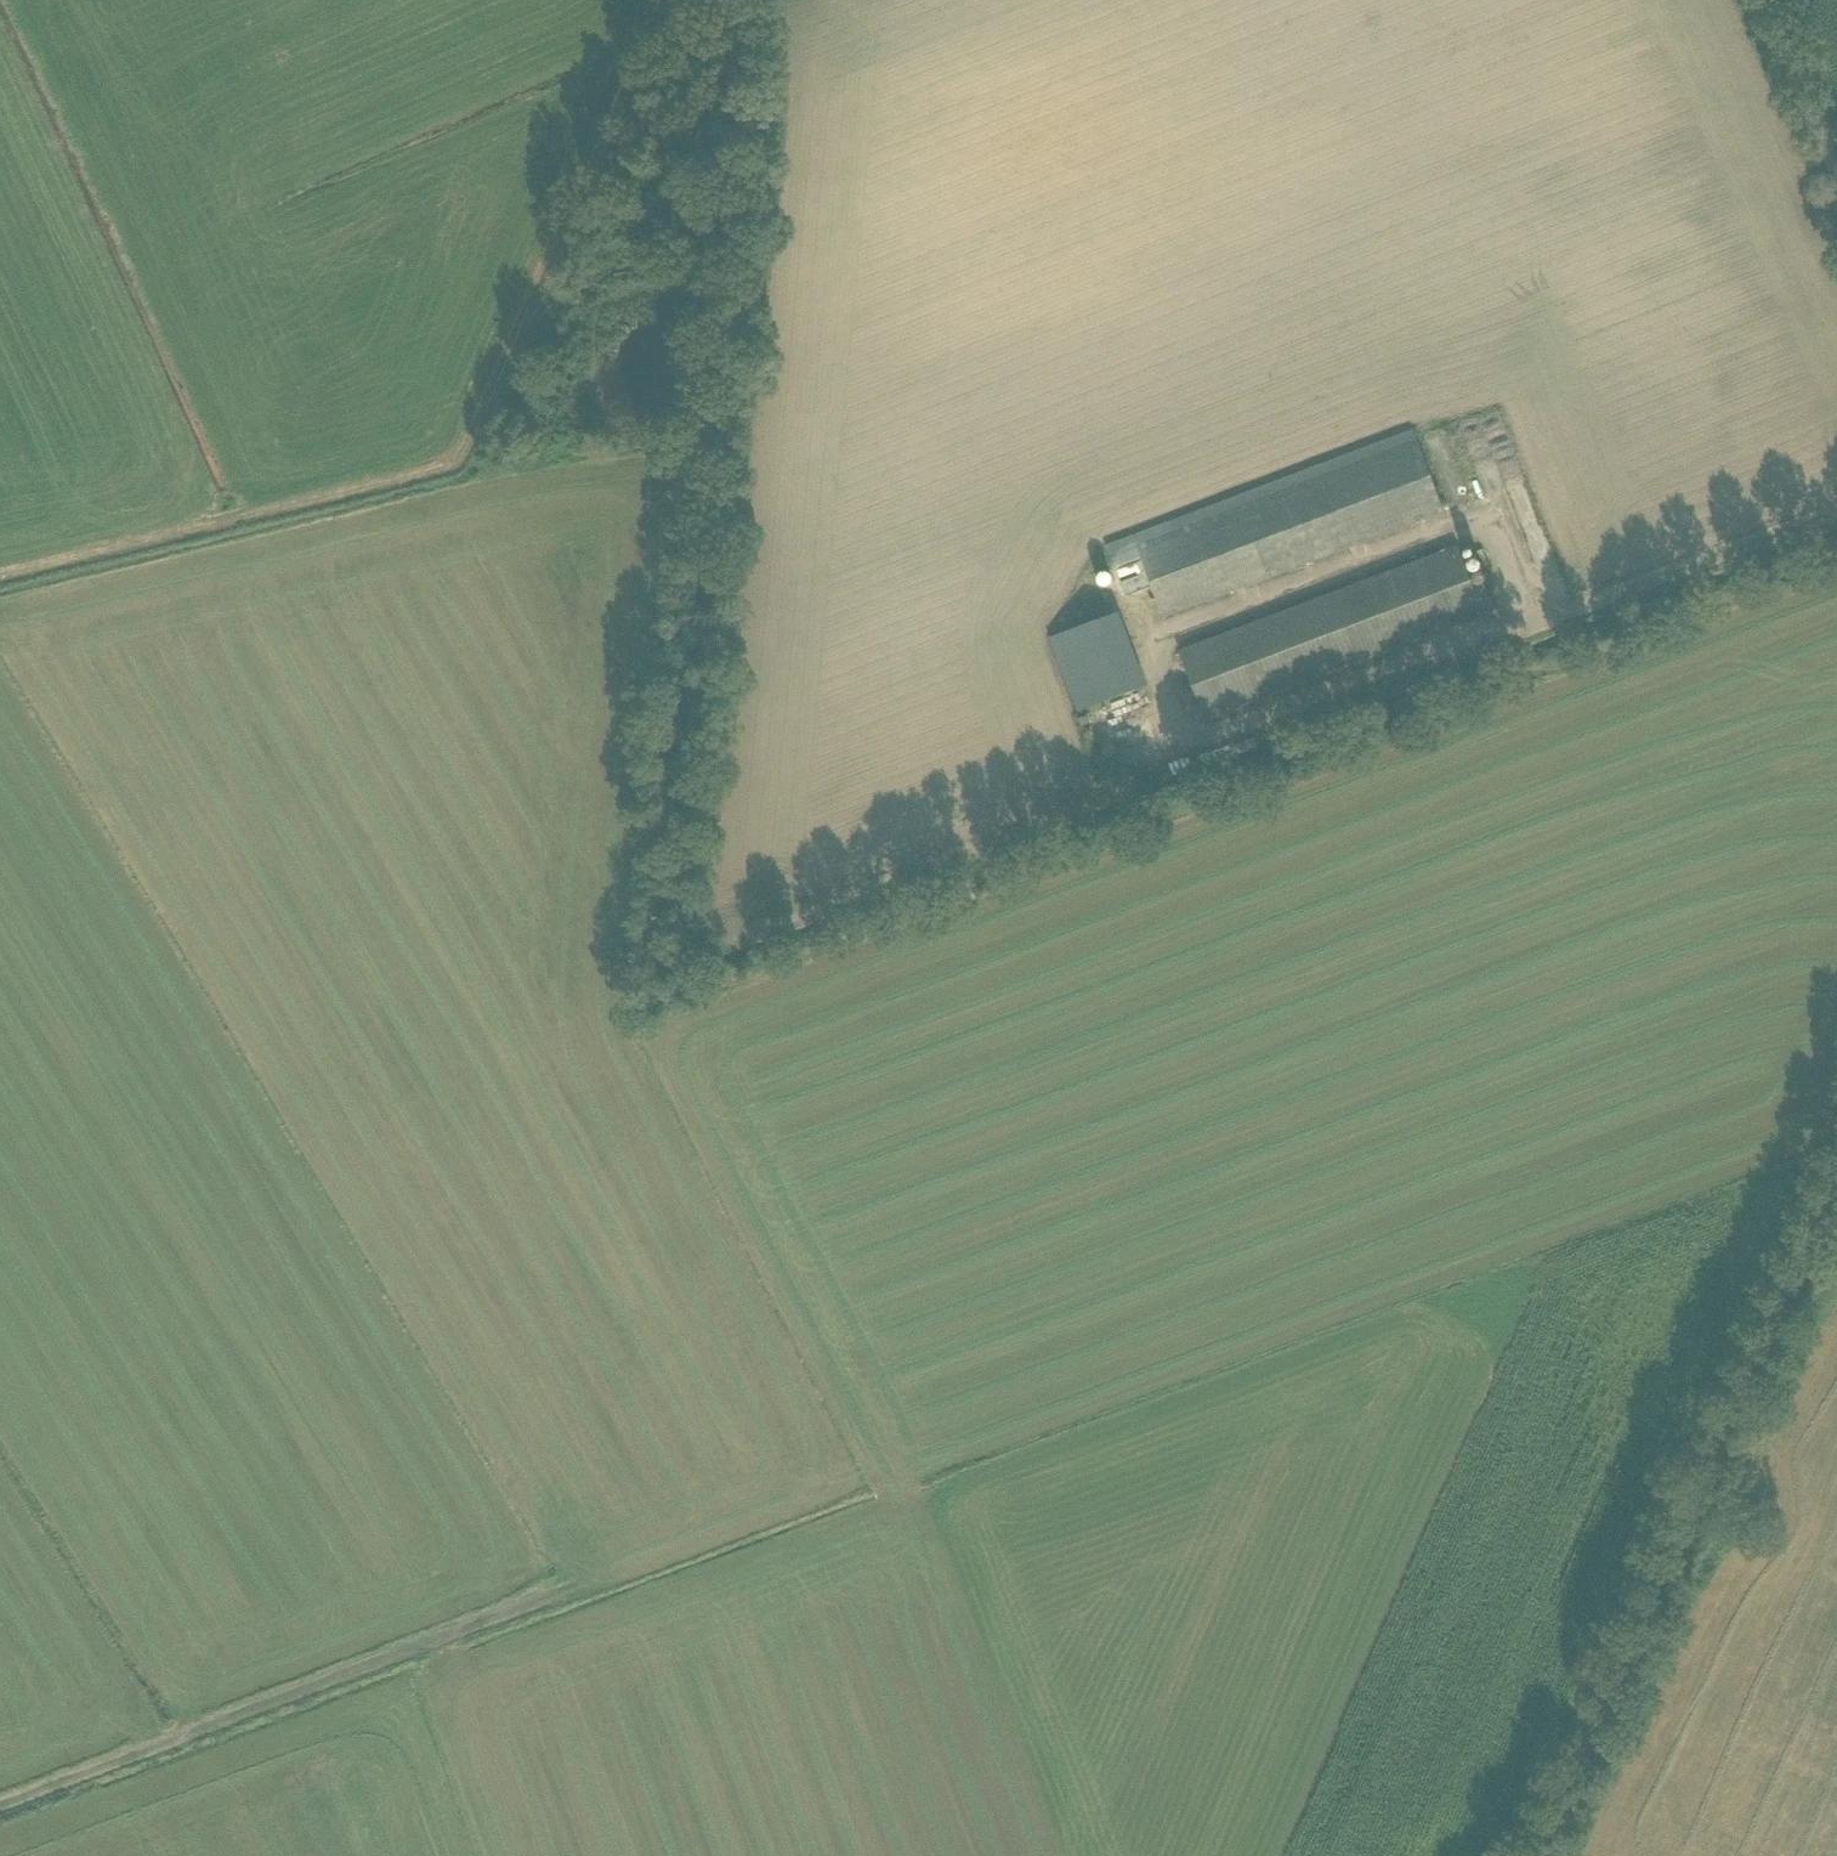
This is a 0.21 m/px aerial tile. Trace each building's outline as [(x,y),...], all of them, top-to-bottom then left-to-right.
[(1163,616),(1443,510),(1413,430),(1106,546),(1125,596),(1152,586),(1163,616)] [(1472,588),(1456,547),(1180,652),(1205,721),(1494,610),(1484,584),(1472,588)] [(1141,670),(1143,669),(1121,611),(1048,639),(1076,713),(1146,685),(1141,670)]
